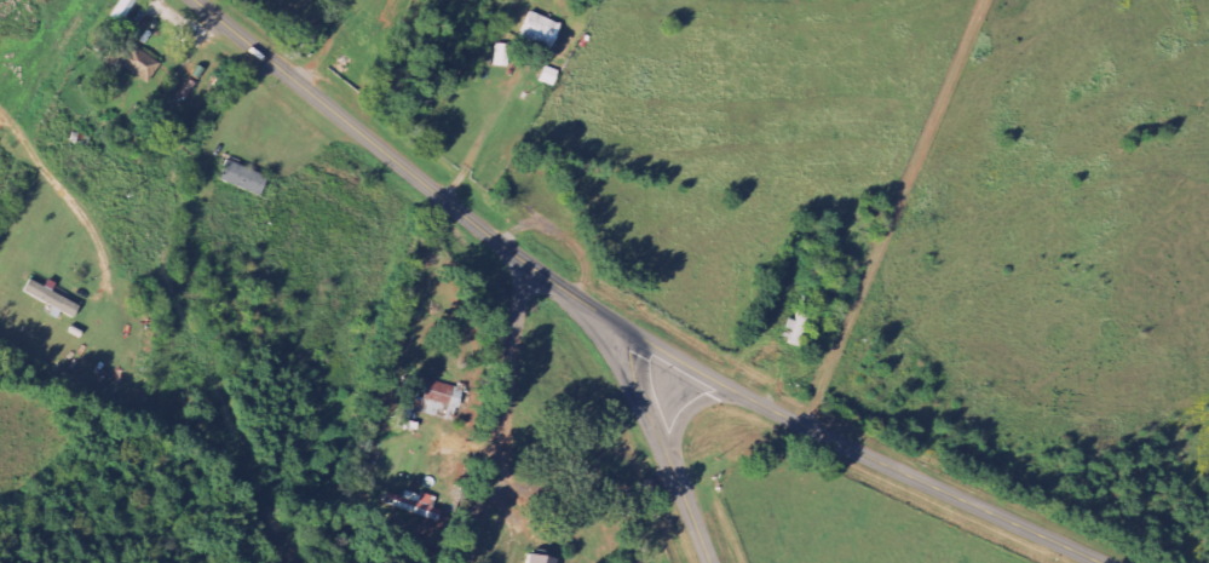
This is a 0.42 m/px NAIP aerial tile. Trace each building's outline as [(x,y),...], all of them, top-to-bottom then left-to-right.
[(126,24),(140,0),(125,0),(115,18),(126,24)] [(556,50),(565,23),(534,12),(525,39),(556,50)] [(125,72),(128,67),(150,82),(163,63),(131,41),(114,65),(125,72)] [(544,82),(558,86),(563,71),(549,66),(544,82)] [(223,182),(266,195),(272,175),(229,162),(223,182)] [(83,305),(52,292),(53,289),(34,280),(27,296),(64,312),(64,313),(78,318),(83,305)] [(428,400),(419,397),(416,409),(461,422),(470,390),(433,380),(428,400)] [(387,503),(434,520),(442,498),(425,492),(424,496),(409,491),(407,498),(391,492),(387,503)] [(561,560),(533,555),(531,562),(560,562),(561,560)]
